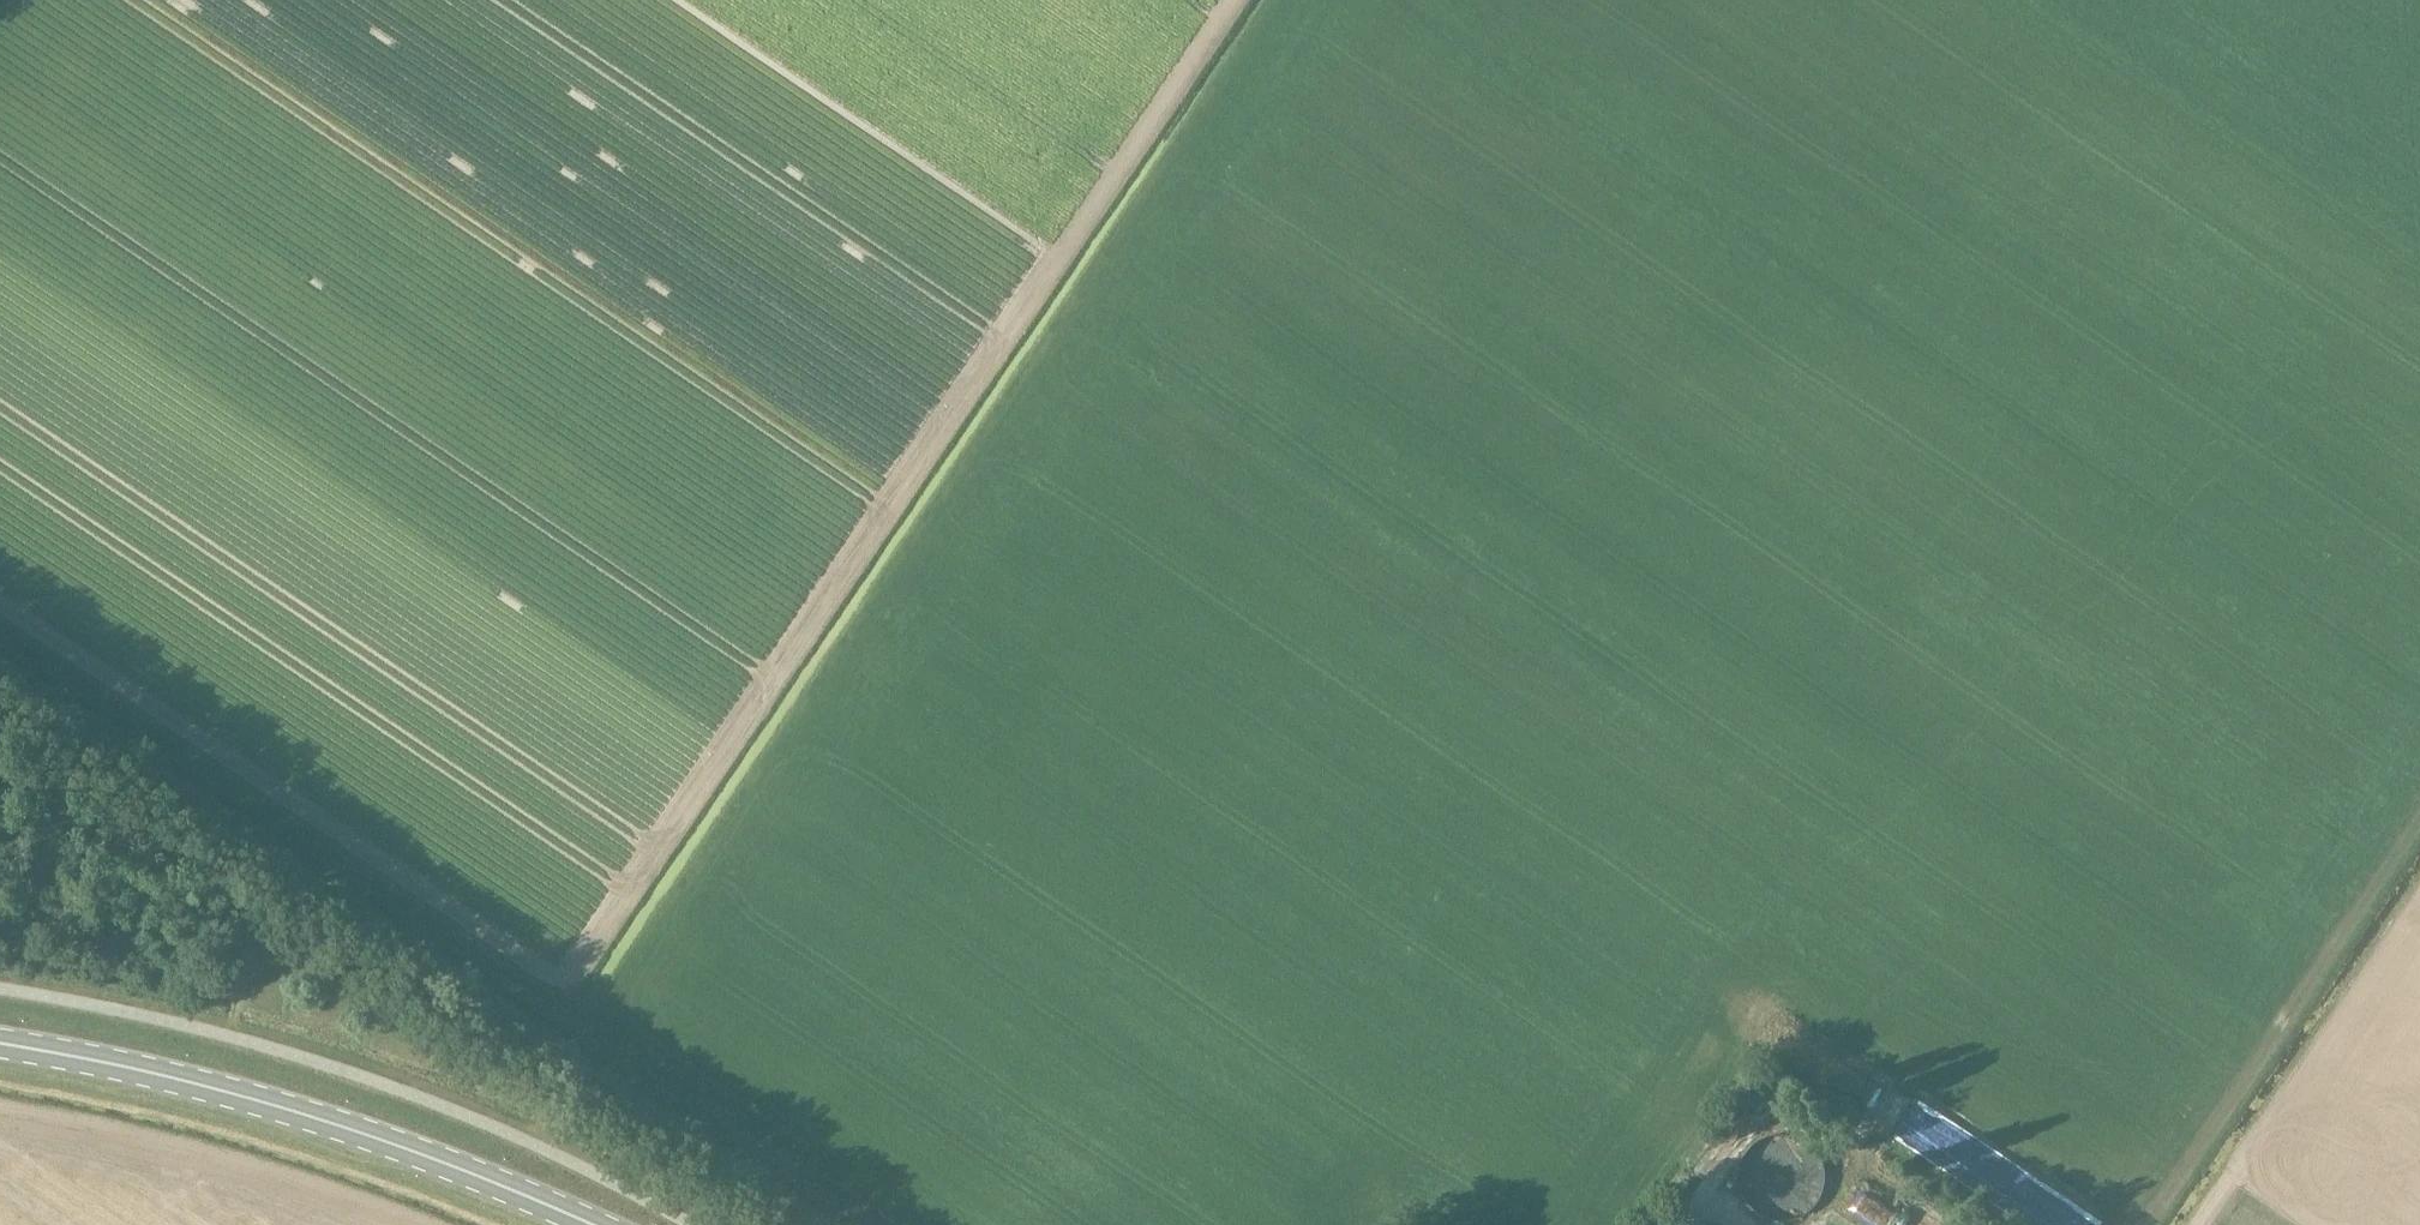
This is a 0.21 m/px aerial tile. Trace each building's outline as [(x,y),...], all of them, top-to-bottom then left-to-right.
[(1767,1108),(1748,1111),(1750,1124),(1769,1122),(1767,1108)] [(1786,1138),(1783,1137),(1779,1137),(1775,1138),(1772,1139),(1768,1140),(1765,1141),(1761,1143),(1758,1145),(1755,1147),(1752,1149),(1750,1152),(1747,1155),(1745,1158),(1744,1161),(1742,1165),(1741,1168),(1740,1172),(1740,1176),(1740,1179),(1740,1183),(1740,1187),(1741,1190),(1742,1194),(1744,1197),(1746,1201),(1748,1204),(1750,1207),(1752,1210),(1755,1212),(1758,1214),(1761,1216),(1765,1218),(1768,1219),(1772,1220),(1775,1221),(1779,1221),(1783,1221),(1787,1221),(1790,1221),(1794,1220),(1797,1218),(1801,1217),(1804,1215),(1807,1213),(1810,1211),(1813,1208),(1815,1205),(1817,1202),(1819,1199),(1821,1196),(1822,1192),(1823,1188),(1824,1185),(1824,1181),(1824,1177),(1824,1174),(1823,1170),(1822,1166),(1821,1163),(1819,1160),(1817,1156),(1815,1153),(1813,1151),(1810,1148),(1807,1146),(1804,1144),(1801,1142),(1797,1140),(1794,1139),(1790,1138),(1786,1138)]
